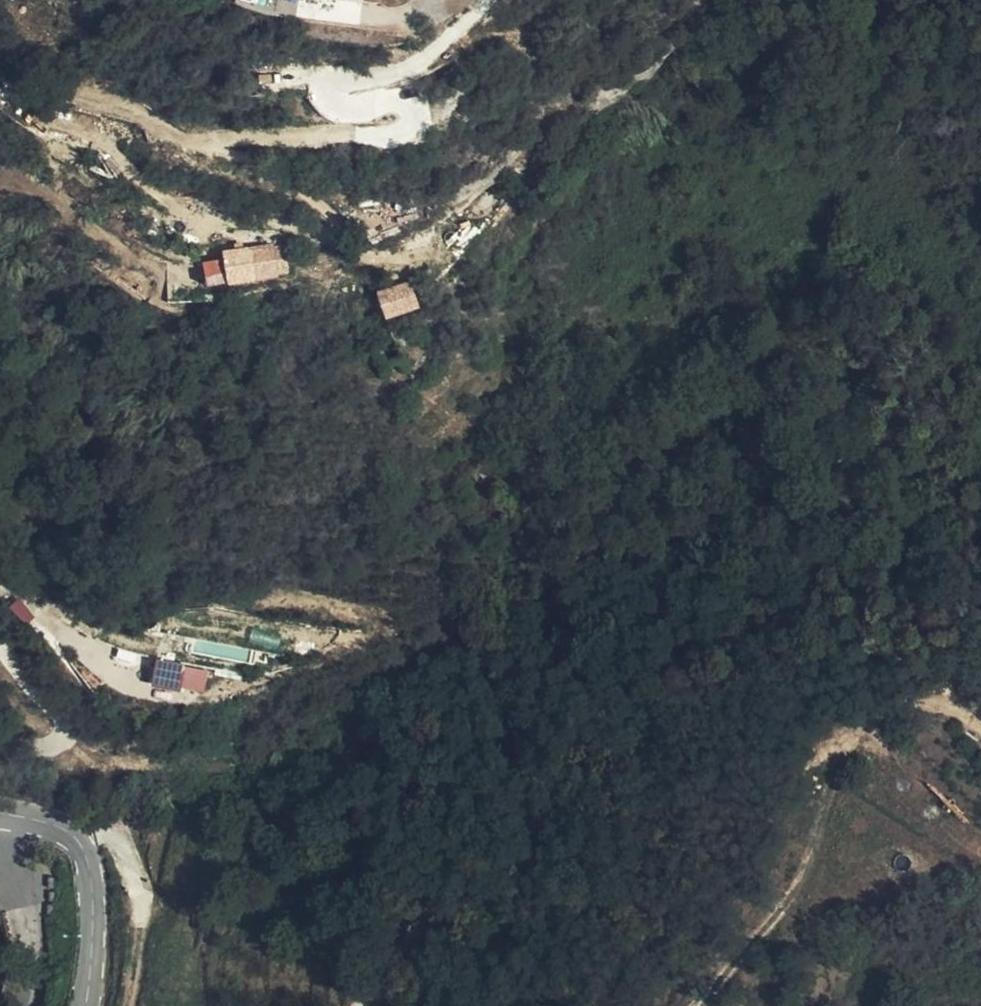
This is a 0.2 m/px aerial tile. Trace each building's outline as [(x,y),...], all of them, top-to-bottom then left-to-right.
[(218,256),(222,288),(269,283),(266,250),(218,256)] [(389,295),(397,320),(414,314),(406,289),(389,295)] [(380,327),(397,320),(389,295),(372,301),(380,327)] [(159,660),(154,682),(203,692),(208,670),(159,660)]
